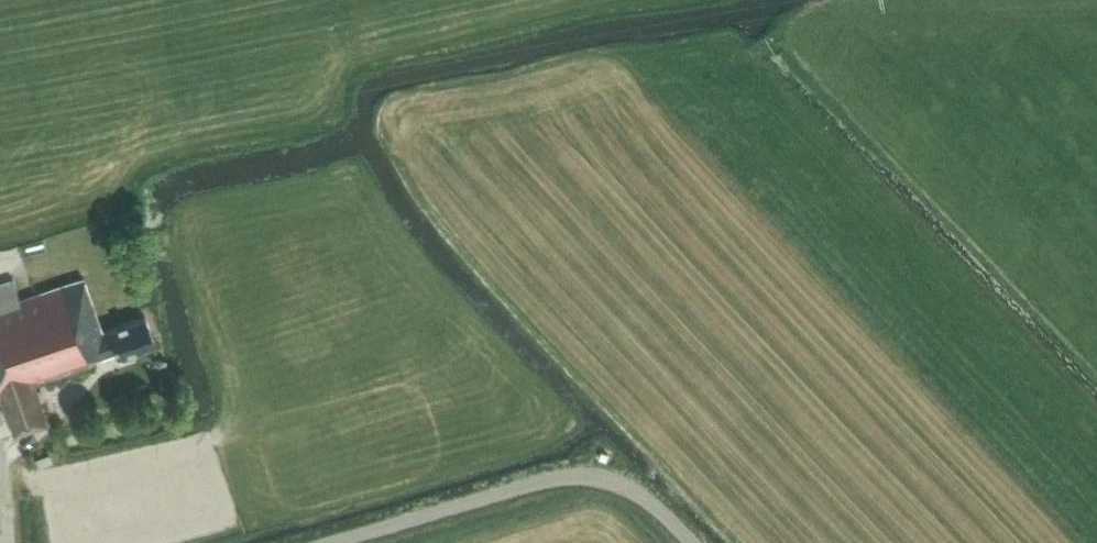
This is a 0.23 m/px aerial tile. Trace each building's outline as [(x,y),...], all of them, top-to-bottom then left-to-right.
[(155,343),(146,316),(102,332),(84,278),(20,300),(13,279),(0,284),(0,396),(14,436),(48,424),(34,383),(94,362),(93,360),(118,351),(119,356),(155,343)]
